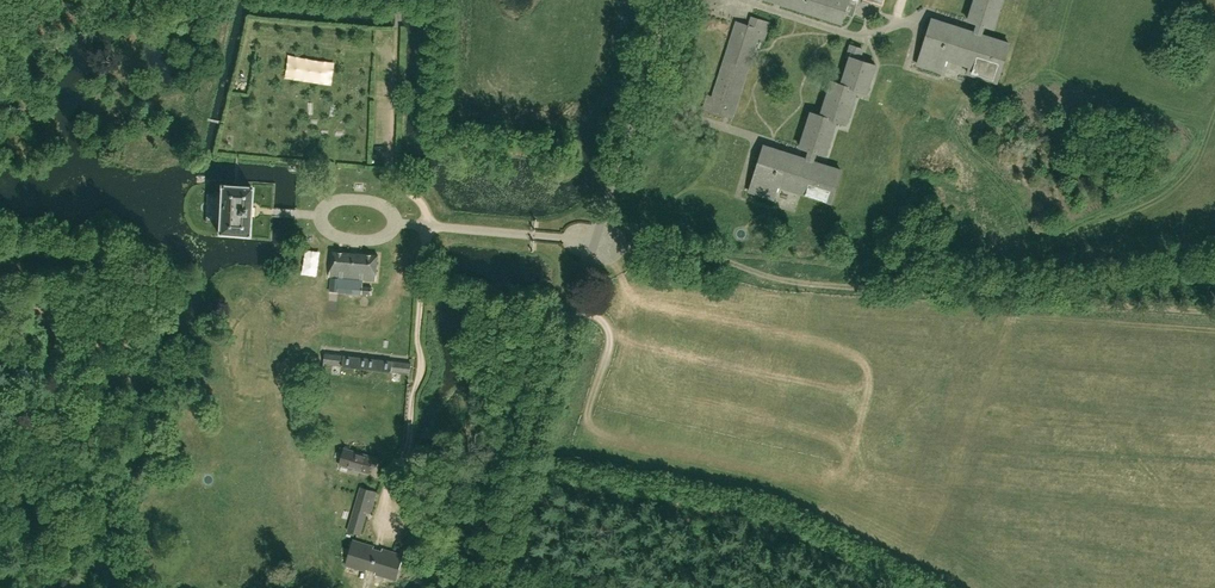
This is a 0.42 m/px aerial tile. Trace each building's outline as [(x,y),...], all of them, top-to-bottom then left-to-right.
[(841,23),(845,12),(852,14),(856,0),(768,0),(841,23)] [(968,20),(978,23),(975,32),(931,19),(917,64),(942,72),(945,61),(969,68),(967,73),(997,82),(1009,43),(1006,42),(1009,35),(999,31),(996,39),(980,34),(983,25),(993,28),(1002,0),(974,0),(968,20)] [(737,22),(736,23),(713,97),(708,96),(704,108),(732,117),(757,37),(763,39),(769,22),(752,17),(749,26),(737,22)] [(811,112),(800,147),(810,150),(807,159),(763,145),(749,191),(774,198),(779,181),(803,189),(801,193),(831,202),(841,170),(812,161),(815,152),(825,155),(836,121),(845,124),(856,90),(866,93),(875,65),(859,60),(863,49),(851,45),(847,56),(850,57),(841,84),(832,81),(821,115),(811,112)] [(206,193),(205,221),(218,222),(217,233),(248,235),(251,186),(220,184),(219,194),(206,193)] [(378,255),(331,251),(330,277),(376,280),(378,255)] [(411,363),(325,353),(324,363),(410,373),(411,363)] [(379,458),(344,448),(339,465),(369,473),(371,465),(376,467),(379,458)] [(358,496),(348,531),(359,535),(367,509),(371,510),(374,500),(358,496)] [(353,540),(345,565),(396,580),(403,555),(353,540)]
